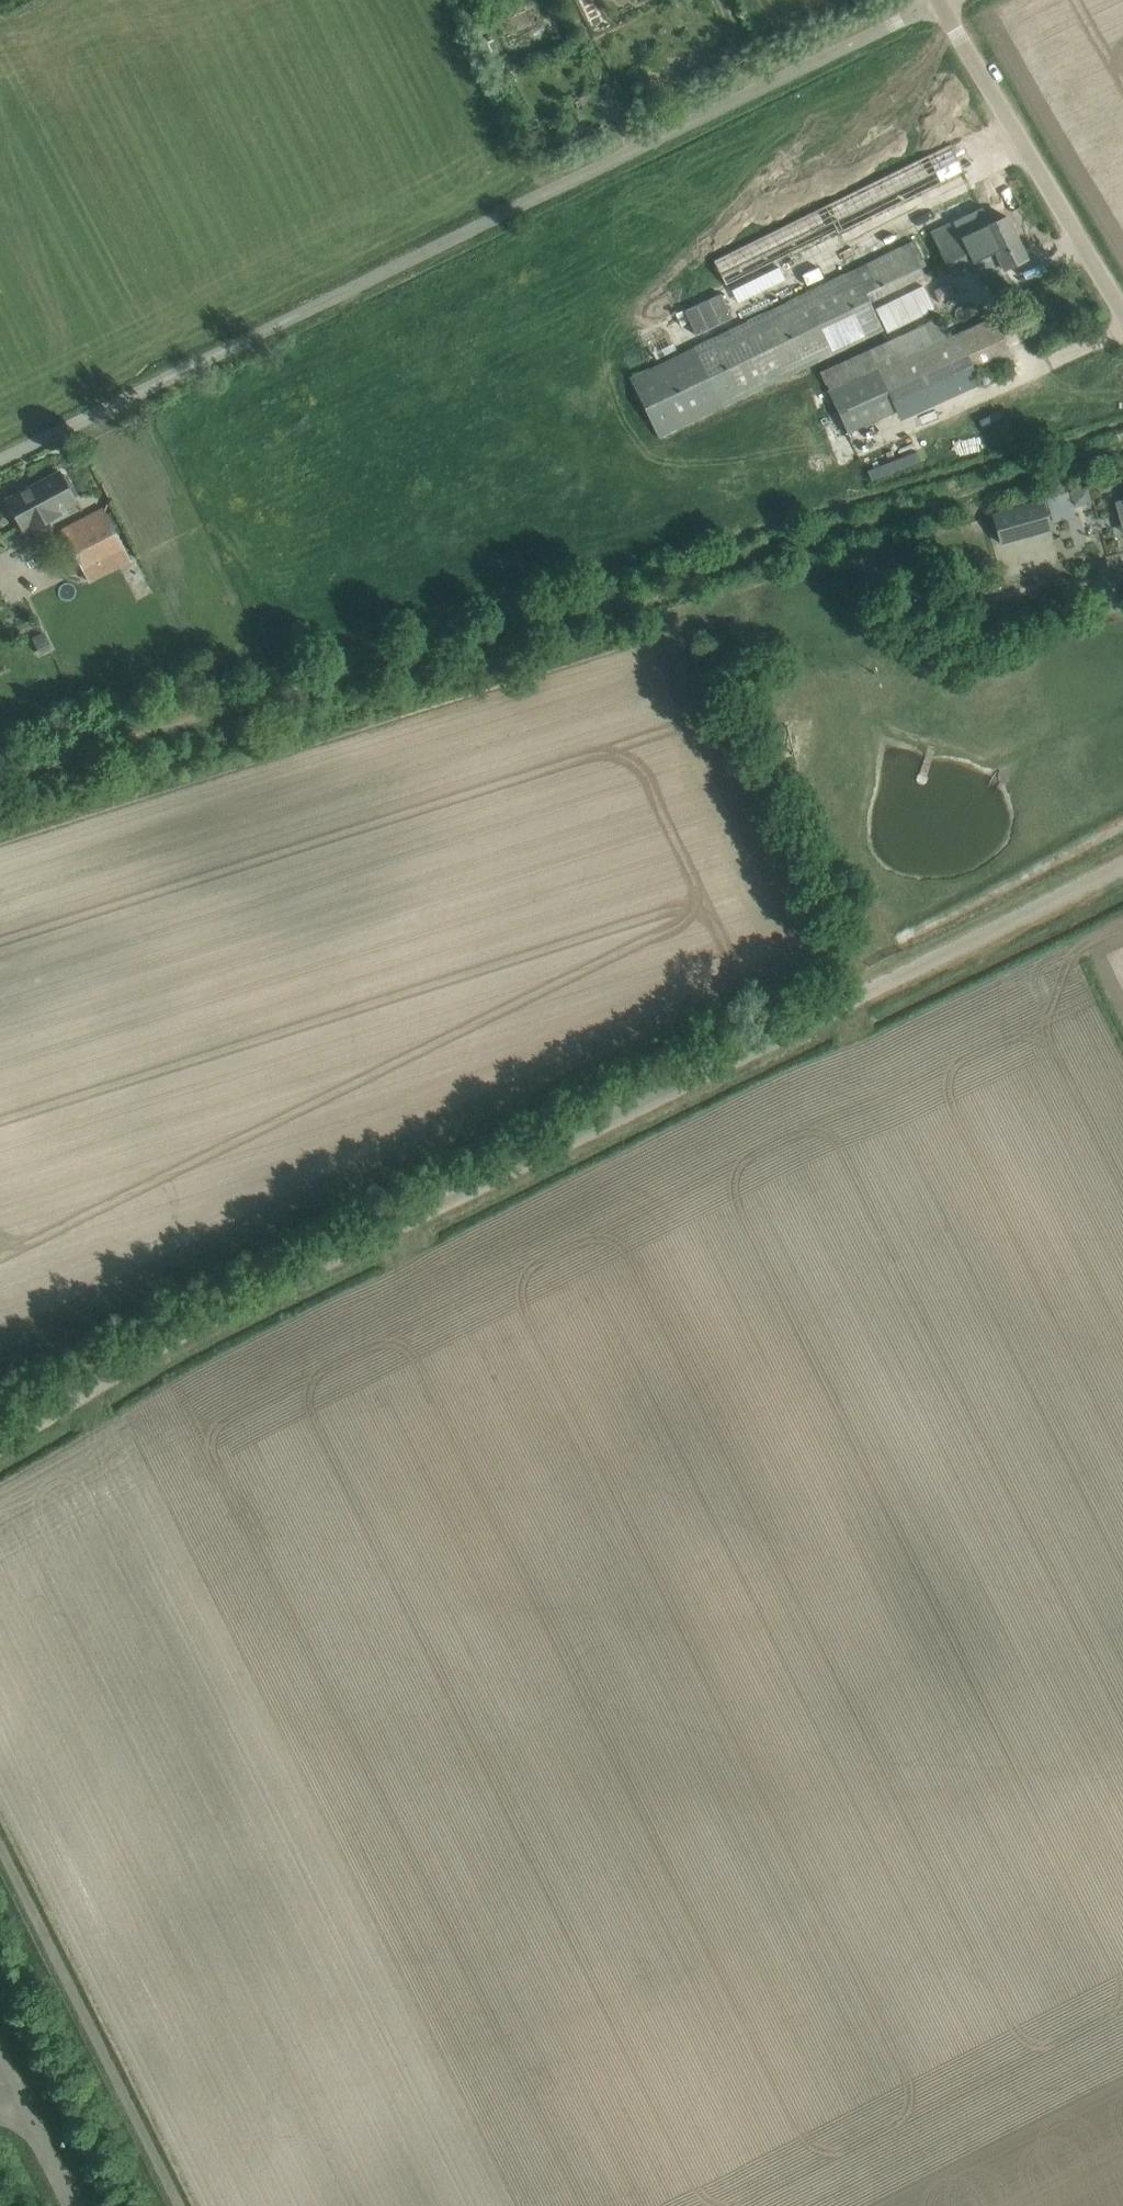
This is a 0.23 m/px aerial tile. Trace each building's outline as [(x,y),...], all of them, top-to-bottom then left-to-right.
[(841,228),(963,170),(950,144),(714,260),(724,281),(840,226),(841,228)] [(962,217),(931,232),(942,254),(950,270),(951,273),(973,262),(984,256),(991,270),(987,281),(988,284),(1008,274),(1005,269),(1006,268),(1026,258),(1006,216),(990,224),(982,207),(962,217)] [(695,347),(633,376),(659,435),(723,406),(883,329),(871,304),(869,302),(924,275),(921,265),(924,263),(913,241),(695,347)] [(827,390),(846,433),(1011,359),(992,317),(947,337),(938,317),(819,371),(827,390)] [(60,471),(8,499),(24,529),(28,527),(29,529),(59,513),(58,510),(76,500),(75,499),(78,497),(66,476),(64,477),(60,471)] [(1087,486),(1079,489),(1083,503),(1091,501),(1087,486)] [(1001,543),(1051,529),(1043,501),(993,515),(1001,543)] [(108,514),(65,536),(81,569),(84,568),(90,565),(125,547),(109,514),(108,514)] [(43,633),(34,638),(42,653),(51,648),(43,633)]
